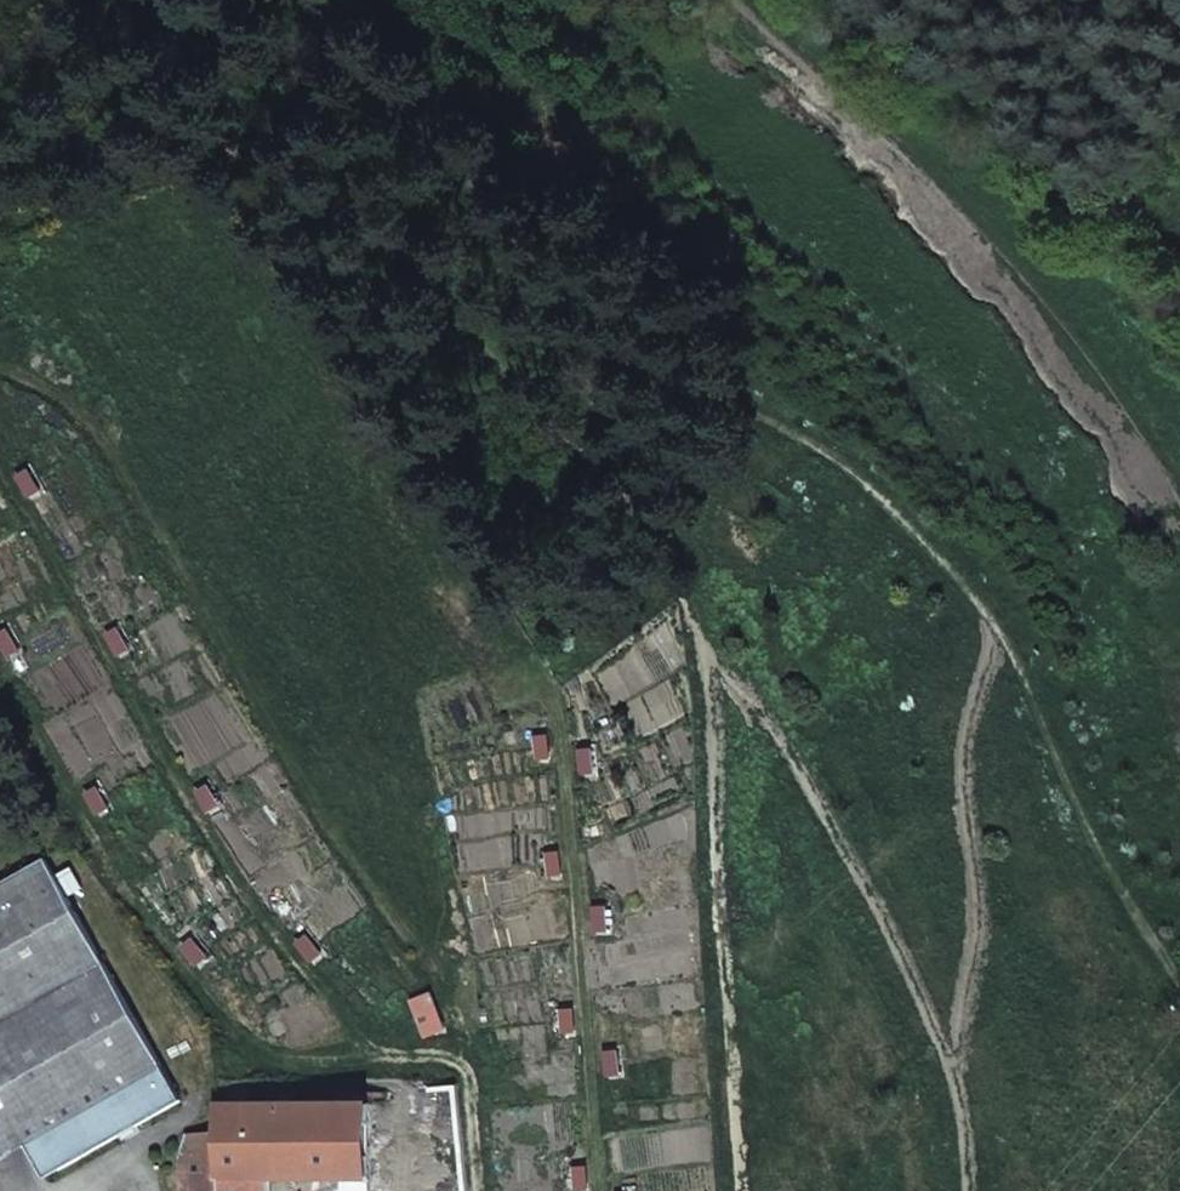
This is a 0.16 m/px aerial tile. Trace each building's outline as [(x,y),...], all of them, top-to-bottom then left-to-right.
[(49,874),(0,898),(0,1143),(5,1141),(22,1174),(163,1106),(49,874)] [(210,1190),(263,1190),(263,1177),(336,1176),(336,1190),(364,1190),(362,1102),(210,1102),(210,1132),(210,1190)] [(180,1133),(176,1190),(210,1190),(210,1132),(180,1133)]
